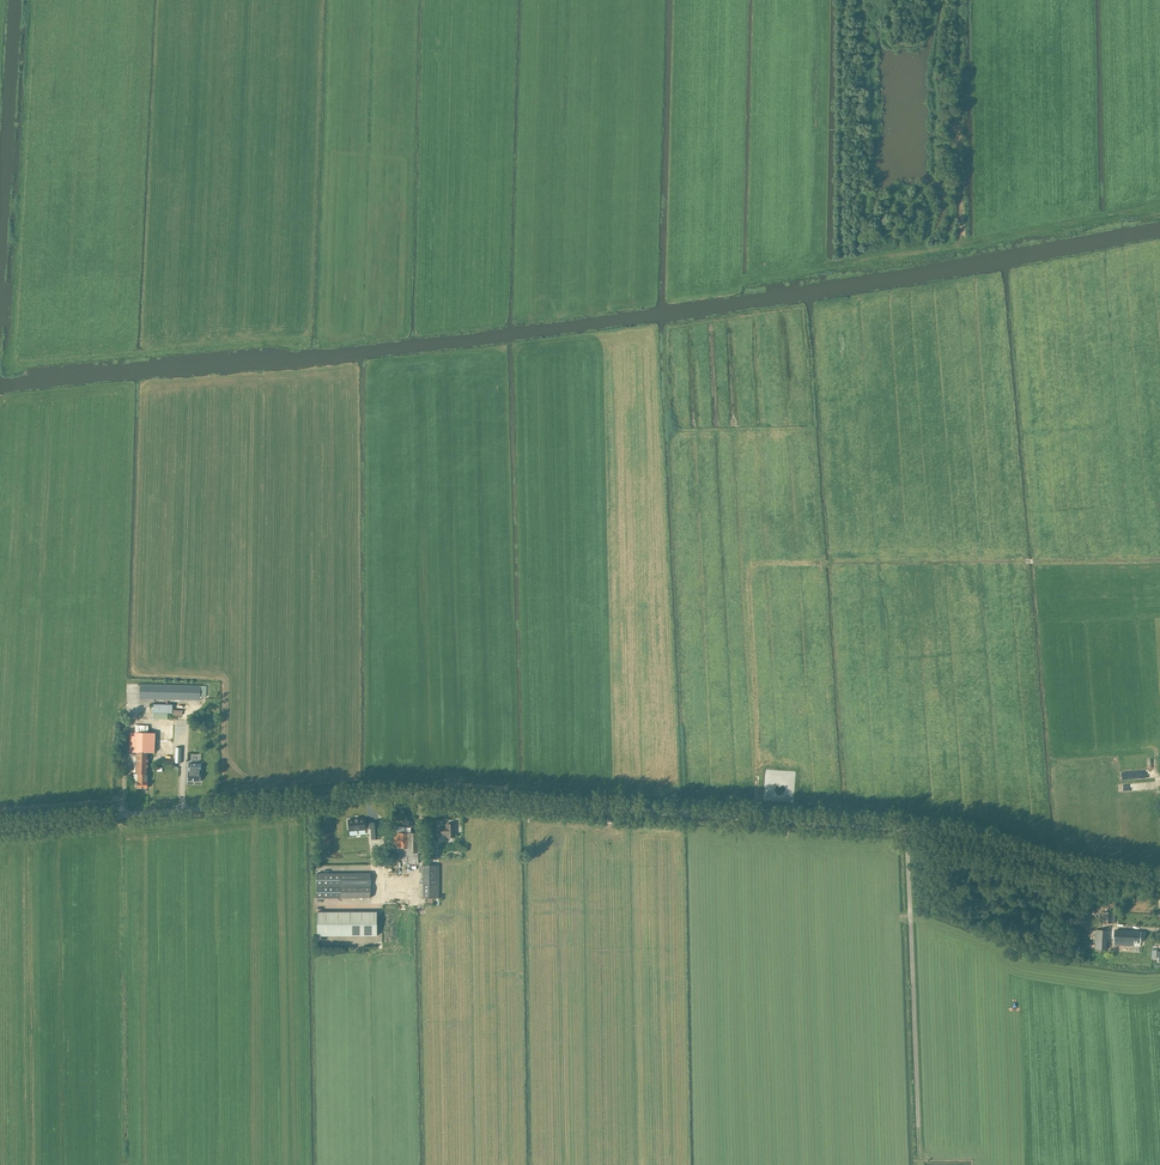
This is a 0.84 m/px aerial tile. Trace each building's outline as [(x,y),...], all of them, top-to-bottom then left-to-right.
[(140,684),(139,699),(200,700),(201,685),(140,684)] [(172,713),(173,704),(153,704),(153,718),(168,719),(168,713),(172,713)] [(136,774),(138,774),(138,781),(136,781),(136,788),(147,788),(147,781),(147,774),(148,774),(148,752),(155,752),(155,733),(148,733),(148,725),(136,724),(136,732),(130,732),(129,751),(136,752),(136,774)] [(189,763),(188,770),(189,770),(190,770),(190,772),(188,772),(188,781),(188,780),(193,780),(193,781),(194,781),(195,781),(200,781),(201,772),(200,772),(200,773),(199,773),(199,770),(200,770),(200,771),(201,771),(201,764),(195,764),(195,763),(194,763),(194,764),(189,763)] [(349,830),(366,829),(371,829),(372,838),(380,838),(379,822),(370,822),(371,824),(365,824),(365,818),(358,819),(358,818),(355,818),(355,819),(348,820),(349,830)] [(438,827),(438,834),(446,834),(446,837),(448,836),(449,838),(452,838),(453,836),(455,836),(455,824),(446,824),(446,827),(438,827)] [(406,860),(407,860),(407,864),(418,863),(418,857),(417,857),(417,853),(418,853),(418,832),(411,832),(410,826),(406,826),(394,826),(394,861),(402,861),(406,860)] [(371,898),(370,886),(370,873),(340,874),(316,873),(316,898),(340,898),(371,898)] [(423,884),(423,897),(439,897),(439,884),(423,884)] [(317,936),(377,936),(377,911),(317,911),(317,936)] [(1111,923),(1112,912),(1102,912),(1101,922),(1111,923)] [(1096,952),(1102,953),(1102,949),(1107,950),(1107,942),(1108,930),(1096,929),(1095,939),(1095,949),(1096,949),(1096,952)] [(1115,930),(1114,945),(1134,946),(1134,942),(1140,943),(1141,932),(1115,930)]
